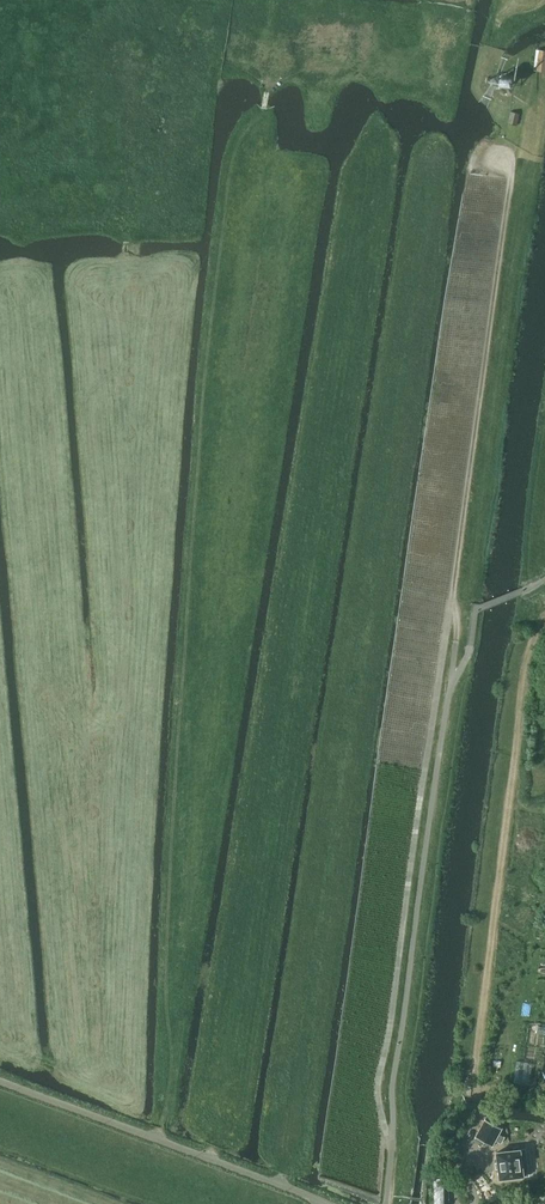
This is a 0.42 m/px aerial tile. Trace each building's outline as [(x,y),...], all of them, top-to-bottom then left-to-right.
[(544,71),(544,51),(537,50),(534,70),(544,71)] [(496,87),(510,93),(516,78),(502,72),(496,87)] [(507,124),(516,126),(519,114),(510,112),(507,124)] [(524,146),(532,147),(533,139),(525,138),(524,146)] [(476,1136),(475,1138),(476,1138),(480,1140),(481,1141),(482,1139),(487,1142),(486,1143),(486,1144),(487,1143),(491,1146),(492,1146),(492,1145),(495,1140),(500,1143),(504,1137),(498,1134),(501,1129),(502,1128),(501,1127),(500,1127),(486,1120),(486,1119),(485,1119),(484,1120),(476,1136)] [(513,1151),(505,1152),(504,1152),(498,1152),(496,1152),(496,1154),(497,1154),(498,1162),(497,1162),(497,1163),(498,1163),(498,1168),(498,1169),(499,1178),(499,1179),(501,1179),(522,1176),(523,1176),(527,1175),(527,1176),(528,1175),(528,1174),(525,1150),(525,1149),(524,1149),(520,1150),(518,1150),(513,1151)] [(434,1189),(447,1189),(446,1178),(433,1179),(434,1189)]
